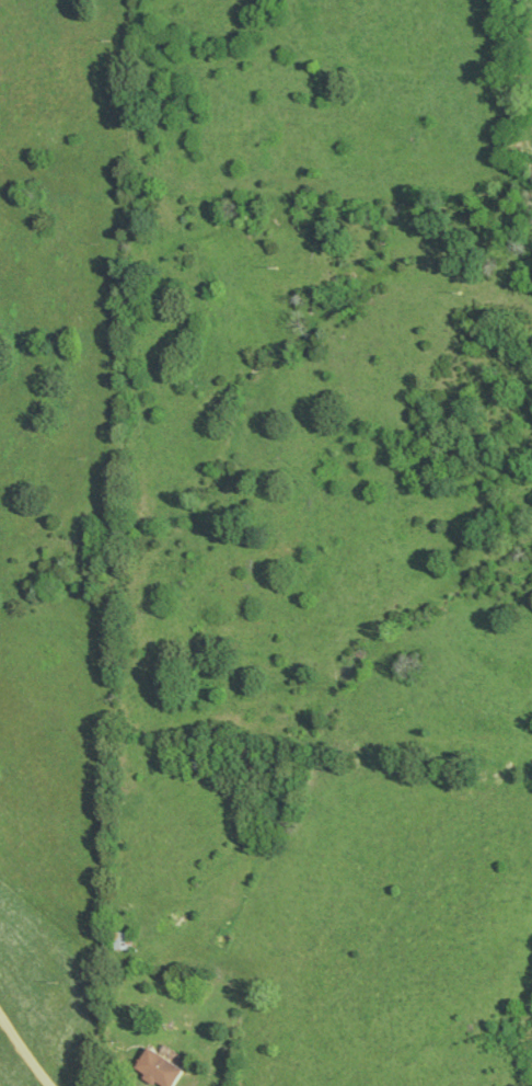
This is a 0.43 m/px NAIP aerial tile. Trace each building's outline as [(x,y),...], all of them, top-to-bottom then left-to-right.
[(131,931),(110,931),(110,949),(131,949),(131,931)] [(147,1045),(133,1067),(161,1085),(171,1085),(182,1069),(147,1045)]
